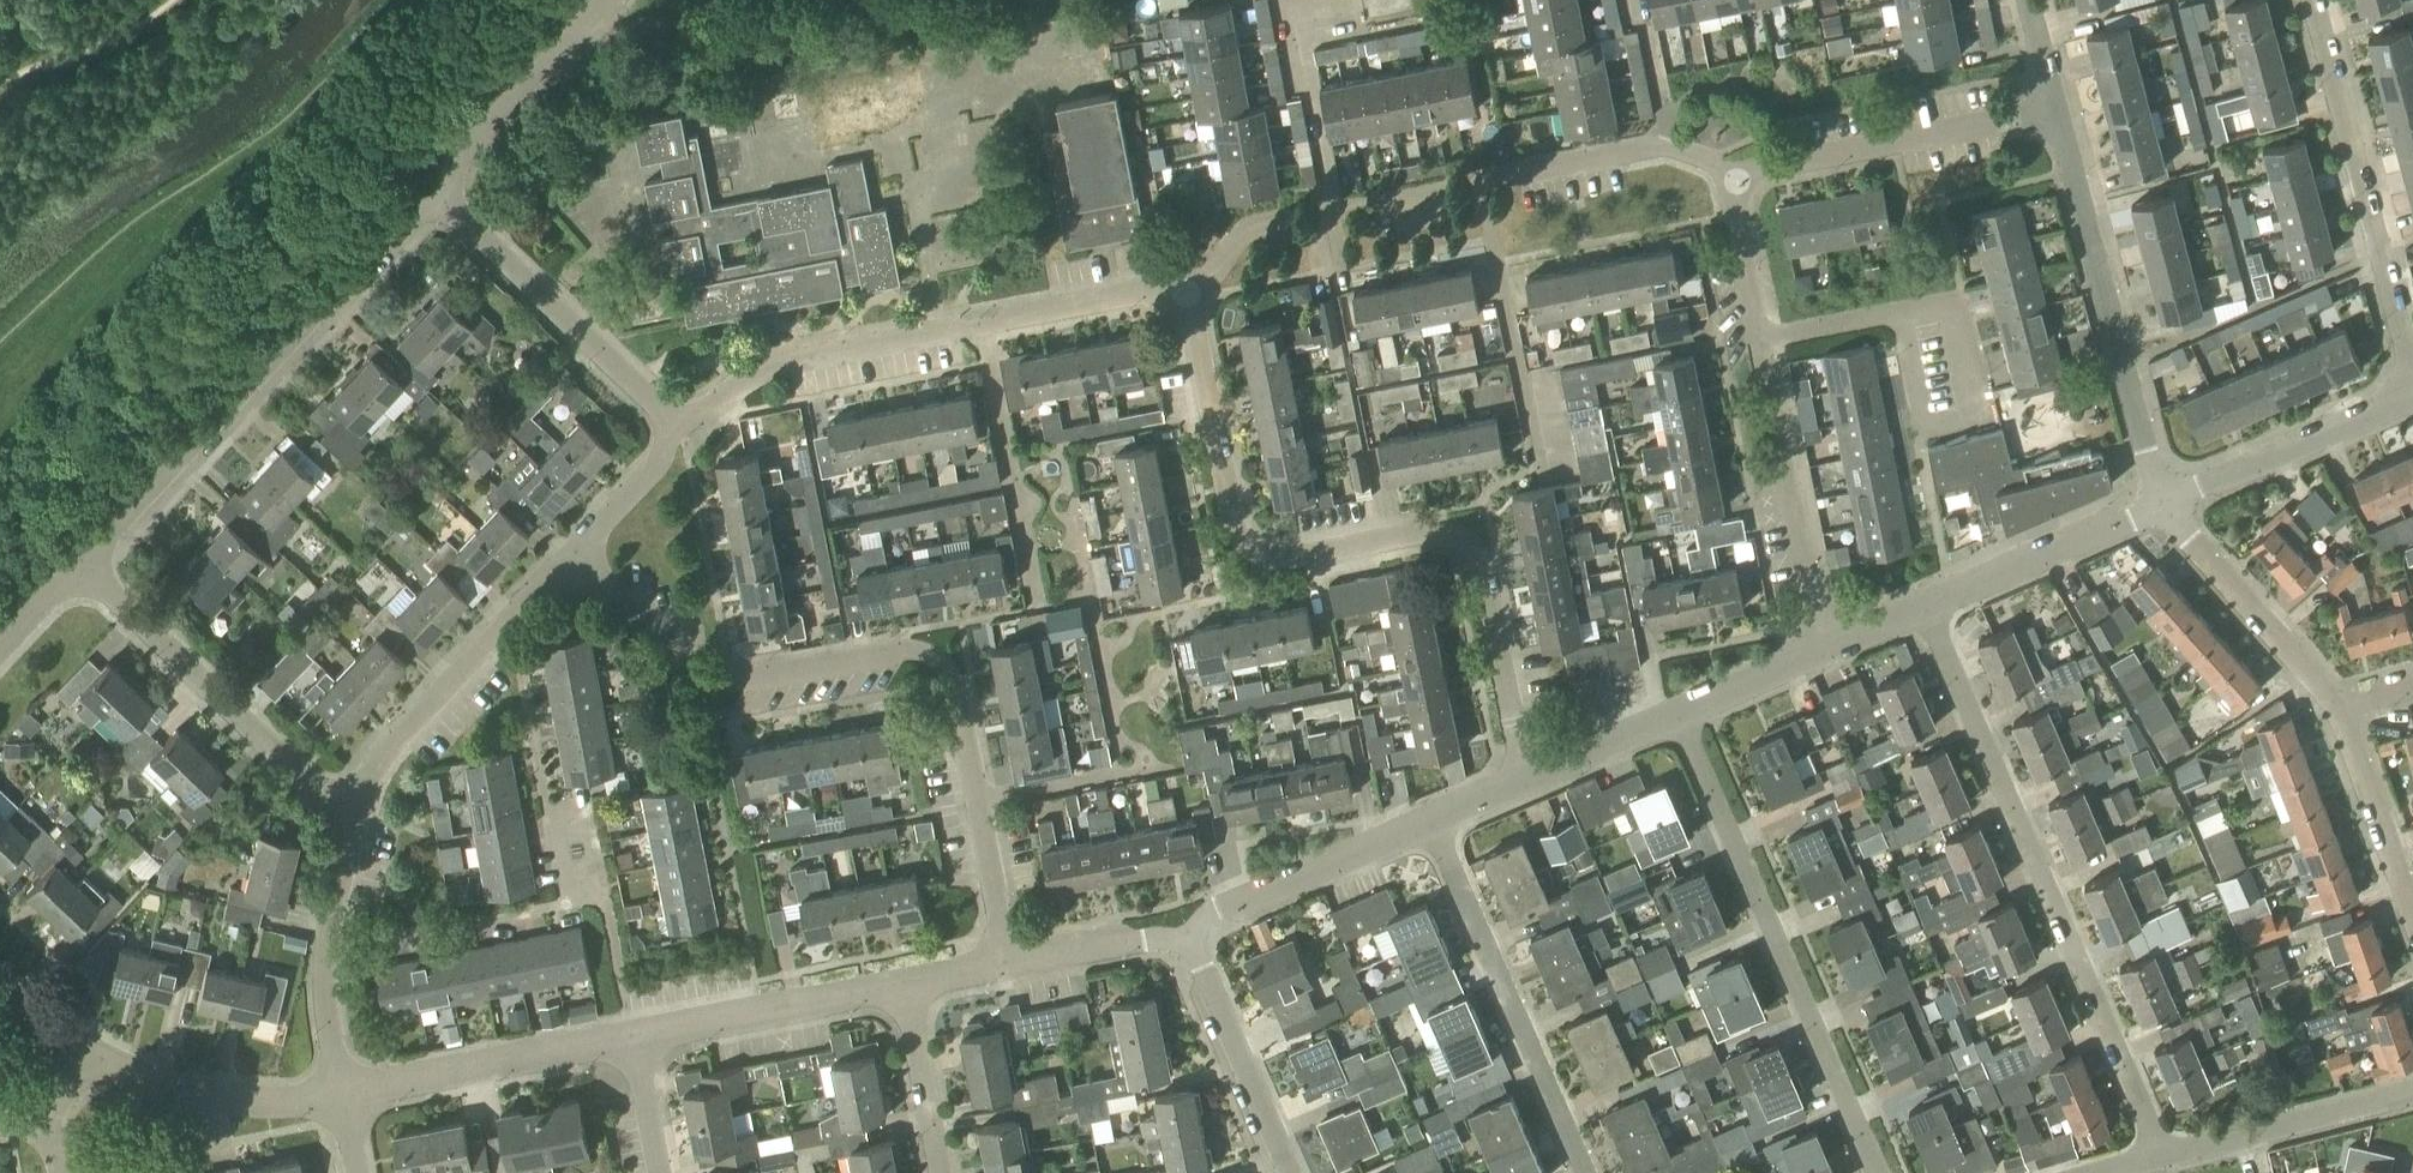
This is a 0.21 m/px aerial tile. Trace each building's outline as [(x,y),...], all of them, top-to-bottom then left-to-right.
[(1272,18),(1269,0),(1254,0),(1258,20),(1272,18)] [(1578,0),(1525,0),(1527,10),(1578,0)] [(1582,21),(1578,0),(1527,10),(1531,31),(1582,21)] [(1620,13),(1617,0),(1602,0),(1605,16),(1620,13)] [(1676,19),(1673,0),(1650,0),(1655,23),(1676,19)] [(1697,15),(1695,0),(1673,0),(1676,19),(1697,15)] [(1718,11),(1716,0),(1695,0),(1697,15),(1718,11)] [(1740,7),(1739,0),(1716,0),(1718,11),(1740,7)] [(1953,12),(1950,0),(1909,0),(1898,2),(1902,23),(1953,12)] [(1990,5),(1989,0),(1974,0),(1976,8),(1990,5)] [(2164,36),(2177,33),(2169,0),(2156,4),(2159,16),(2164,36)] [(2273,25),(2266,0),(2251,0),(2226,7),(2233,36),(2273,25)] [(2361,11),(2401,0),(2403,11),(2412,9),(2412,0),(2358,0),(2361,11)] [(1183,34),(1235,24),(1231,3),(1179,13),(1183,34)] [(1980,29),(1994,26),(1990,5),(1976,8),(1980,29)] [(1906,43),(1957,33),(1953,12),(1902,23),(1906,43)] [(2124,12),(2104,17),(2107,30),(2087,35),(2095,64),(2135,54),(2124,12)] [(1609,37),(1624,35),(1624,33),(1620,13),(1605,16),(1609,37)] [(2187,38),(2199,35),(2194,14),(2181,18),(2187,38)] [(1263,41),(1276,39),(1272,18),(1258,20),(1261,41),(1262,41),(1263,41)] [(1438,25),(1441,39),(1464,34),(1459,21),(1438,25)] [(1586,42),(1586,41),(1582,21),(1531,31),(1535,53),(1549,50),(1586,42)] [(1187,55),(1239,45),(1235,24),(1183,34),(1187,55)] [(1420,43),(1441,39),(1438,25),(1418,29),(1420,43)] [(2241,64),(2280,53),(2273,25),(2233,36),(2241,64)] [(1994,26),(1980,29),(1984,49),(1998,46),(1994,26)] [(1400,47),(1420,43),(1418,29),(1397,33),(1400,47)] [(2412,59),(2412,45),(2409,29),(2368,40),(2376,69),(2412,59)] [(1638,31),(1624,33),(1624,35),(1628,56),(1642,53),(1638,31)] [(1379,51),(1400,47),(1397,33),(1377,37),(1379,51)] [(1957,33),(1906,43),(1911,65),(1961,54),(1957,33)] [(1359,55),(1379,51),(1377,37),(1356,41),(1359,55)] [(1553,70),(1605,60),(1601,38),(1586,41),(1586,42),(1549,50),(1535,53),(1539,73),(1553,70)] [(1267,62),(1280,59),(1276,39),(1263,41),(1262,41),(1261,41),(1265,62),(1267,61),(1267,62)] [(1338,59),(1359,55),(1356,41),(1335,46),(1338,59)] [(1191,76),(1243,66),(1239,45),(1187,55),(1191,76)] [(1315,64),(1338,59),(1335,46),(1313,50),(1315,64)] [(2174,73),(2187,70),(2182,49),(2169,53),(2174,73)] [(2197,75),(2219,69),(2209,71),(2204,52),(2191,55),(2197,75)] [(1632,77),(1646,74),(1642,53),(1628,56),(1632,77)] [(2248,92),(2288,82),(2280,53),(2241,64),(2248,92)] [(2102,92),(2142,82),(2135,54),(2095,64),(2102,92)] [(1446,62),(1456,113),(1477,109),(1467,57),(1446,62)] [(1271,83),(1283,80),(1280,59),(1267,62),(1267,61),(1265,62),(1269,82),(1271,82),(1271,83)] [(2412,89),(2412,59),(2376,69),(2383,97),(2412,89)] [(1557,91),(1609,80),(1605,60),(1553,70),(1557,91)] [(1435,117),(1456,113),(1446,62),(1425,66),(1435,117)] [(1195,96),(1247,87),(1243,66),(1191,76),(1195,96)] [(1414,121),(1435,117),(1425,66),(1404,70),(1414,121)] [(861,281),(862,289),(901,282),(886,206),(872,209),(862,158),(853,109),(917,97),(912,68),(811,88),(816,116),(829,183),(711,206),(697,135),(685,137),(681,114),(634,123),(641,162),(667,157),(671,176),(645,181),(653,220),(685,214),(689,233),(657,239),(665,279),(683,275),(685,285),(681,286),(688,324),(844,293),(843,285),(861,281)] [(2219,69),(2197,75),(2204,104),(2227,99),(2219,69)] [(1394,126),(1414,121),(1404,70),(1383,74),(1394,126)] [(2182,102),(2195,98),(2187,70),(2174,73),(2182,102)] [(1373,130),(1394,126),(1383,74),(1363,78),(1373,130)] [(1636,97),(1650,94),(1646,74),(1632,77),(1636,97)] [(1352,134),(1373,130),(1363,78),(1342,82),(1352,134)] [(1271,82),(1269,82),(1273,104),(1287,101),(1283,80),(1271,83),(1271,82)] [(1561,111),(1613,101),(1609,80),(1557,91),(1561,111)] [(1331,138),(1352,134),(1342,82),(1320,86),(1331,138)] [(2110,120),(2150,110),(2142,82),(2102,92),(2110,120)] [(2288,82),(2248,92),(2256,121),(2295,111),(2288,82)] [(1251,108),(1251,107),(1247,87),(1195,96),(1199,118),(1213,115),(1251,108)] [(2412,120),(2412,89),(2383,97),(2391,126),(2412,120)] [(1118,93),(1118,92),(1056,104),(1056,106),(1058,105),(1062,129),(1044,132),(1067,249),(1087,245),(1086,239),(1121,232),(1122,238),(1145,234),(1137,192),(1136,192),(1117,93),(1118,93)] [(1650,94),(1636,97),(1640,118),(1653,115),(1650,94)] [(1291,123),(1305,120),(1301,98),(1287,101),(1291,123)] [(2189,130),(2203,126),(2195,98),(2182,102),(2189,130)] [(1613,101),(1561,111),(1566,133),(1617,123),(1613,101)] [(1217,136),(1268,127),(1264,105),(1251,107),(1251,108),(1213,115),(1217,136)] [(2212,133),(2225,129),(2223,123),(2220,109),(2207,112),(2210,125),(2212,133)] [(2117,149),(2157,138),(2150,110),(2110,120),(2117,149)] [(1296,143),(1309,141),(1305,120),(1291,123),(1295,143),(1296,143)] [(2412,150),(2412,120),(2391,126),(2399,154),(2412,150)] [(2203,126),(2189,130),(2194,149),(2208,146),(2203,126)] [(1221,157),(1272,147),(1268,127),(1217,136),(1221,157)] [(2157,138),(2117,149),(2125,178),(2165,167),(2157,138)] [(2271,178),(2311,167),(2303,138),(2263,149),(2271,178)] [(1300,164),(1313,161),(1309,141),(1296,143),(1295,143),(1299,163),(1300,163),(1300,164)] [(1225,178),(1276,168),(1272,147),(1221,157),(1225,178)] [(2412,181),(2412,150),(2399,154),(2406,182),(2412,181)] [(2225,181),(2237,178),(2232,157),(2219,160),(2225,181)] [(1300,163),(1299,163),(1303,185),(1317,183),(1313,161),(1300,164),(1300,163)] [(2278,206),(2319,196),(2311,167),(2271,178),(2278,206)] [(1276,168),(1225,178),(1229,199),(1280,189),(1276,168)] [(2210,206),(2222,203),(2217,182),(2204,186),(2210,206)] [(1848,194),(1857,242),(1892,236),(1882,187),(1848,194)] [(1824,249),(1857,242),(1848,194),(1814,201),(1824,249)] [(2139,234),(2180,223),(2172,194),(2132,204),(2139,234)] [(2235,218),(2247,215),(2242,195),(2229,198),(2235,218)] [(2286,235),(2326,224),(2319,196),(2278,206),(2286,235)] [(1789,256),(1824,249),(1814,201),(1779,207),(1789,256)] [(1980,251),(2027,238),(2018,204),(1971,217),(1980,251)] [(2247,215),(2235,218),(2240,238),(2253,234),(2247,215)] [(2213,245),(2232,240),(2227,220),(2207,225),(2213,245)] [(2147,262),(2187,252),(2180,223),(2139,234),(2147,262)] [(2321,257),(2334,253),(2326,224),(2286,235),(2276,238),(2280,250),(2289,248),(2298,281),(2325,273),(2321,257)] [(1989,284),(2036,272),(2027,238),(1980,251),(1989,284)] [(2227,272),(2239,268),(2232,240),(2213,245),(2219,243),(2227,272)] [(1679,288),(1671,248),(1642,254),(1650,294),(1651,294),(1658,328),(1653,329),(1656,344),(1660,343),(1660,344),(1694,337),(1688,304),(1669,308),(1665,291),(1679,288)] [(2154,291),(2195,280),(2187,252),(2147,262),(2154,291)] [(1621,300),(1650,294),(1642,254),(1613,260),(1621,300)] [(1592,306),(1621,300),(1613,260),(1585,266),(1592,306)] [(1564,311),(1592,306),(1585,266),(1556,272),(1564,311)] [(1440,274),(1448,315),(1478,309),(1469,269),(1440,274)] [(2274,292),(2268,270),(2253,274),(2259,296),(2274,292)] [(1567,323),(1564,311),(1556,272),(1526,277),(1537,329),(1567,323)] [(1998,317),(2045,305),(2036,272),(1989,284),(1998,317)] [(1420,321),(1448,315),(1440,274),(1412,280),(1420,321)] [(1391,326),(1420,321),(1412,280),(1383,286),(1391,326)] [(2195,280),(2154,291),(2162,320),(2181,315),(2185,330),(2218,321),(2214,304),(2202,307),(2195,280)] [(2235,301),(2247,298),(2243,283),(2231,286),(2235,301)] [(2297,295),(2302,307),(2303,307),(2306,314),(2334,301),(2326,283),(2297,295)] [(1362,332),(1391,326),(1383,286),(1354,292),(1362,332)] [(2275,319),(2302,307),(2297,295),(2270,307),(2275,319)] [(418,317),(448,346),(459,335),(488,345),(493,326),(463,299),(453,309),(439,296),(418,317)] [(1327,348),(1342,346),(1332,296),(1318,299),(1324,331),(1326,343),(1327,348)] [(2007,351),(2054,338),(2045,305),(1998,317),(2007,351)] [(2249,331),(2275,319),(2270,307),(2243,319),(2249,331)] [(426,369),(448,346),(418,317),(396,340),(410,353),(399,364),(426,389),(437,378),(426,369)] [(2223,343),(2249,331),(2243,319),(2217,330),(2223,343)] [(1309,322),(1282,328),(1281,322),(1241,330),(1247,360),(1287,352),(1326,343),(1324,331),(1311,333),(1309,322)] [(2317,341),(2333,380),(2361,368),(2344,329),(2317,341)] [(1628,334),(1631,348),(1650,345),(1647,330),(1628,334)] [(2203,351),(2223,343),(2217,330),(2198,339),(2203,351)] [(1113,380),(1115,392),(1144,387),(1140,369),(1152,367),(1146,333),(1105,341),(1113,380)] [(1613,352),(1631,348),(1628,334),(1610,337),(1613,352)] [(1399,363),(1400,362),(1395,337),(1382,340),(1387,365),(1375,367),(1371,349),(1350,353),(1356,386),(1401,377),(1399,363)] [(2054,338),(2007,351),(2016,388),(2019,397),(2041,392),(2038,379),(2063,372),(2054,338)] [(1085,386),(1113,380),(1105,341),(1077,347),(1085,386)] [(2307,391),(2333,380),(2317,341),(2290,353),(2307,391)] [(1571,345),(1573,360),(1593,356),(1590,342),(1571,345)] [(1556,363),(1573,360),(1571,345),(1553,349),(1556,363)] [(2183,345),(2171,351),(2178,368),(2190,363),(2183,345)] [(1342,346),(1327,348),(1331,366),(1346,364),(1342,346)] [(1829,390),(1877,380),(1870,346),(1822,356),(1829,390)] [(1056,391),(1085,386),(1077,347),(1048,352),(1056,391)] [(1455,351),(1458,366),(1478,362),(1476,347),(1455,351)] [(1440,369),(1458,366),(1455,351),(1437,355),(1440,369)] [(1040,395),(1056,391),(1048,352),(1019,358),(1023,381),(1005,385),(1010,408),(1033,404),(1040,395)] [(1252,388),(1292,380),(1287,352),(1247,360),(1252,388)] [(2280,403),(2307,391),(2290,353),(2263,365),(2280,403)] [(426,389),(399,364),(389,374),(369,355),(348,377),(379,406),(400,384),(416,400),(426,389)] [(1596,377),(1596,381),(1636,373),(1632,355),(1593,363),(1596,377)] [(1666,394),(1700,387),(1694,356),(1655,363),(1659,382),(1630,387),(1633,401),(1666,394)] [(1399,363),(1401,377),(1420,373),(1417,359),(1400,362),(1399,363)] [(1560,369),(1562,384),(1596,377),(1593,363),(1560,369)] [(2254,414),(2280,403),(2263,365),(2237,376),(2254,414)] [(1456,373),(1459,388),(1479,384),(1476,369),(1456,373)] [(1441,391),(1459,388),(1456,373),(1438,377),(1441,391)] [(2227,426),(2254,414),(2237,376),(2210,388),(2227,426)] [(359,427),(379,406),(348,377),(327,399),(341,413),(331,424),(332,425),(319,439),(351,469),(364,454),(358,448),(369,437),(359,427)] [(1595,382),(1596,381),(1596,377),(1562,384),(1565,398),(1597,392),(1595,382)] [(1338,401),(1353,398),(1349,379),(1334,381),(1338,401)] [(1258,417),(1298,409),(1292,380),(1252,388),(1258,417)] [(1836,424),(1884,414),(1877,380),(1829,390),(1836,424)] [(1421,395),(1418,381),(1398,385),(1401,399),(1421,395)] [(516,409),(527,419),(550,395),(540,384),(516,409)] [(1383,402),(1401,399),(1398,385),(1381,388),(1383,402)] [(1684,422),(1706,418),(1700,387),(1666,394),(1633,401),(1635,413),(1663,407),(1667,425),(1684,422)] [(2199,438),(2227,426),(2210,388),(2183,400),(2199,438)] [(1568,412),(1599,406),(1597,392),(1565,398),(1568,412)] [(942,400),(950,439),(951,439),(955,462),(969,459),(964,436),(979,433),(971,394),(942,400)] [(1353,398),(1338,401),(1342,419),(1356,416),(1353,398)] [(921,445),(950,439),(942,400),(914,406),(921,445)] [(893,450),(921,445),(914,406),(885,411),(893,450)] [(1571,427),(1602,420),(1599,406),(1568,412),(1571,427)] [(513,434),(527,419),(516,409),(502,424),(513,434)] [(1264,446),(1304,437),(1298,409),(1258,417),(1264,446)] [(1120,416),(1123,428),(1150,423),(1148,410),(1120,416)] [(865,456),(893,450),(885,411),(857,417),(865,456)] [(1843,458),(1891,448),(1884,414),(1836,424),(1843,458)] [(1094,434),(1123,428),(1120,416),(1092,422),(1094,434)] [(847,459),(865,456),(857,417),(827,423),(834,456),(819,460),(823,476),(850,471),(847,459)] [(1466,423),(1474,464),(1503,458),(1495,417),(1466,423)] [(1674,455),(1712,447),(1706,418),(1684,422),(1667,425),(1670,442),(1642,447),(1645,461),(1674,455)] [(1574,440),(1605,434),(1602,420),(1571,427),(1574,440)] [(558,443),(588,472),(608,450),(578,421),(558,443)] [(1065,439),(1094,434),(1092,422),(1063,427),(1065,439)] [(1445,470),(1474,464),(1466,423),(1437,429),(1445,470)] [(1046,443),(1065,439),(1063,427),(1044,431),(1046,443)] [(1416,476),(1445,470),(1437,429),(1408,434),(1416,476)] [(2013,469),(2002,429),(1968,438),(1966,434),(1947,442),(1947,443),(1928,448),(1936,491),(1975,481),(1986,523),(2008,517),(2010,526),(2006,528),(2006,529),(2112,484),(2106,460),(2094,463),(2090,448),(2062,456),(2058,449),(2035,460),(2036,463),(2013,469)] [(1348,453),(1363,450),(1359,431),(1345,434),(1348,453)] [(1121,482),(1161,474),(1155,444),(1136,448),(1133,434),(1098,441),(1101,457),(1116,454),(1121,482)] [(1387,481),(1416,476),(1408,434),(1378,440),(1387,481)] [(1576,454),(1608,448),(1605,434),(1574,440),(1576,454)] [(1270,474),(1310,466),(1304,437),(1264,446),(1270,474)] [(567,493),(588,472),(558,443),(537,465),(567,493)] [(801,476),(813,474),(808,444),(795,446),(801,476)] [(1694,482),(1718,477),(1712,447),(1674,455),(1645,461),(1648,473),(1675,468),(1678,485),(1679,485),(1694,482)] [(1579,469),(1610,463),(1608,448),(1576,454),(1579,469)] [(1850,492),(1898,482),(1891,448),(1843,458),(1850,492)] [(260,470),(292,501),(302,490),(310,497),(331,475),(304,450),(293,461),(280,449),(260,470)] [(1363,450),(1348,453),(1355,488),(1370,484),(1363,450)] [(723,492),(762,484),(761,483),(783,479),(781,465),(759,470),(755,454),(717,462),(723,492)] [(2412,492),(2412,463),(2409,454),(2382,466),(2396,499),(2412,492)] [(958,481),(960,492),(1000,484),(995,458),(978,461),(981,475),(958,480),(958,481)] [(1610,463),(1579,469),(1582,483),(1613,477),(1610,463)] [(547,515),(567,493),(537,465),(518,485),(508,474),(496,487),(523,512),(533,502),(547,515)] [(1310,466),(1270,474),(1276,504),(1281,503),(1283,514),(1335,503),(1332,489),(1315,492),(1310,466)] [(2368,511),(2396,499),(2382,466),(2354,479),(2368,511)] [(284,509),(292,501),(260,470),(238,494),(258,513),(249,523),(276,548),(299,523),(284,509)] [(807,505),(819,503),(813,474),(801,476),(806,503),(806,505),(807,504),(807,505)] [(1127,510),(1167,502),(1161,474),(1121,482),(1127,510)] [(1695,527),(1723,521),(1720,509),(1724,508),(1718,477),(1694,482),(1679,485),(1678,485),(1668,487),(1671,505),(1655,508),(1657,521),(1668,519),(1670,531),(1695,526),(1695,527)] [(889,481),(892,493),(873,497),(872,497),(874,509),(903,503),(901,491),(899,479),(889,481)] [(931,498),(960,492),(958,481),(958,480),(930,485),(930,486),(929,486),(931,498)] [(1520,526),(1559,518),(1556,500),(1583,495),(1580,481),(1514,494),(1520,526)] [(1857,525),(1905,515),(1898,482),(1850,492),(1857,525)] [(2317,528),(2323,523),(2343,505),(2322,482),(2296,504),(2317,528)] [(728,520),(767,512),(762,484),(723,492),(728,520)] [(901,491),(903,503),(931,498),(929,486),(930,486),(930,485),(901,491)] [(513,522),(523,512),(496,487),(486,497),(497,507),(476,529),(506,557),(527,535),(513,522)] [(961,501),(963,513),(981,509),(983,521),(1008,516),(1003,492),(961,501)] [(856,513),(874,509),(872,497),(873,497),(854,500),(856,513)] [(1083,519),(1098,516),(1094,497),(1080,500),(1083,519)] [(935,519),(963,513),(961,501),(932,506),(935,519)] [(1133,539),(1173,531),(1167,502),(1127,510),(1133,539)] [(2343,505),(2323,523),(2333,534),(2356,513),(2346,502),(2343,505)] [(814,533),(825,531),(819,503),(807,505),(807,504),(806,505),(806,503),(796,505),(801,535),(812,533),(812,532),(813,532),(814,533)] [(909,524),(935,519),(932,506),(906,512),(909,524)] [(2295,547),(2295,548),(2309,535),(2294,519),(2295,517),(2285,506),(2267,523),(2271,527),(2252,544),(2273,567),(2295,547)] [(399,520),(386,508),(374,520),(387,532),(399,520)] [(734,547),(773,540),(767,512),(728,520),(734,547)] [(881,530),(909,524),(906,512),(878,517),(881,530)] [(2412,538),(2412,514),(2404,518),(2412,538)] [(1905,515),(1857,525),(1864,560),(1912,550),(1905,515)] [(1098,516),(1083,519),(1087,537),(1101,535),(1098,516)] [(860,534),(881,530),(878,517),(858,521),(860,534)] [(1592,542),(1589,529),(1563,534),(1559,518),(1520,526),(1526,555),(1575,545),(1592,542)] [(2412,541),(2412,538),(2404,518),(2369,533),(2382,555),(2412,541)] [(1708,587),(1713,613),(1743,607),(1736,568),(1718,572),(1711,539),(1726,536),(1723,521),(1695,527),(1699,546),(1700,546),(1708,587)] [(276,548),(249,523),(238,535),(225,522),(204,544),(235,574),(243,565),(260,580),(273,566),(266,559),(276,548)] [(484,579),(506,557),(476,529),(457,549),(446,538),(434,551),(461,576),(471,566),(484,579)] [(819,561),(830,560),(825,531),(814,533),(813,532),(812,532),(812,533),(817,561),(819,560),(819,561)] [(1139,568),(1178,560),(1173,531),(1133,539),(1139,568)] [(972,552),(979,591),(1008,586),(1005,568),(1018,565),(1011,533),(997,536),(999,547),(972,552)] [(740,577),(779,569),(773,540),(734,547),(740,577)] [(1652,556),(1644,557),(1641,541),(1623,545),(1630,583),(1643,580),(1652,625),(1683,619),(1676,586),(1675,580),(1657,583),(1652,556)] [(1594,554),(1592,542),(1575,545),(1526,555),(1532,585),(1570,577),(1570,578),(1588,574),(1584,556),(1594,554)] [(894,607),(887,568),(882,543),(862,547),(863,552),(850,555),(854,576),(859,575),(866,612),(894,607)] [(943,557),(944,557),(941,543),(929,545),(932,560),(916,562),(924,601),(950,596),(943,557)] [(228,581),(235,574),(204,544),(184,566),(196,578),(186,590),(213,615),(224,604),(230,610),(244,596),(228,581)] [(1683,619),(1713,613),(1708,587),(1700,546),(1699,546),(1687,549),(1692,576),(1675,580),(1676,586),(1683,619)] [(1830,567),(1838,565),(1834,546),(1826,548),(1830,567)] [(2405,549),(2405,552),(2409,565),(2412,563),(2412,546),(2405,549)] [(2310,564),(2295,548),(2295,547),(2273,567),(2294,591),(2305,580),(2309,584),(2319,575),(2325,581),(2346,562),(2339,555),(2334,560),(2325,550),(2310,564)] [(2362,563),(2378,556),(2375,547),(2358,554),(2362,563)] [(451,587),(461,576),(434,551),(424,561),(436,572),(415,594),(444,622),(465,600),(451,587)] [(950,596),(979,591),(972,552),(944,557),(943,557),(950,596)] [(1095,577),(1109,574),(1105,554),(1090,557),(1095,577)] [(2346,562),(2325,581),(2336,593),(2362,570),(2351,559),(2346,563),(2346,562)] [(824,589),(835,587),(830,560),(819,561),(819,560),(817,561),(823,589),(824,588),(824,589)] [(1178,560),(1139,568),(1145,598),(1184,589),(1178,560)] [(894,607),(924,601),(916,562),(887,568),(894,607)] [(2152,612),(2177,589),(2155,565),(2130,588),(2152,612)] [(746,604),(785,596),(779,569),(740,577),(746,604)] [(1385,573),(1391,602),(1408,598),(1402,569),(1385,573)] [(1391,602),(1385,573),(1371,576),(1377,606),(1391,604),(1391,602)] [(1109,574),(1095,577),(1098,595),(1113,592),(1109,574)] [(329,597),(340,585),(330,575),(318,587),(329,597)] [(1364,609),(1377,606),(1371,576),(1357,578),(1364,609)] [(1574,595),(1570,578),(1570,577),(1532,585),(1538,615),(1575,608),(1604,602),(1627,598),(1625,585),(1574,595)] [(1350,612),(1364,609),(1357,578),(1343,581),(1350,612)] [(1335,615),(1350,612),(1343,581),(1328,584),(1335,615)] [(2382,643),(2412,634),(2407,618),(2412,617),(2412,613),(2405,585),(2391,589),(2393,598),(2372,604),(2375,614),(2373,614),(2382,643)] [(824,588),(823,589),(826,607),(839,605),(835,587),(824,589),(824,588)] [(2101,648),(2124,635),(2097,589),(2075,602),(2101,648)] [(2173,635),(2198,612),(2177,589),(2152,612),(2173,635)] [(423,644),(444,622),(415,594),(396,614),(385,603),(373,615),(400,640),(410,631),(423,644)] [(785,596),(746,604),(752,633),(785,627),(787,639),(807,635),(803,613),(798,610),(788,612),(785,596)] [(1575,608),(1538,615),(1543,646),(1582,639),(1579,620),(1607,615),(1631,617),(1627,598),(1604,602),(1575,608)] [(1368,643),(1435,629),(1428,599),(1389,607),(1393,624),(1366,630),(1368,643)] [(296,632),(307,621),(288,602),(277,613),(296,632)] [(2382,643),(2373,614),(2351,620),(2345,602),(2334,605),(2342,636),(2347,635),(2352,651),(2382,643)] [(1085,629),(1081,605),(1048,612),(1053,635),(1085,629)] [(1279,612),(1287,651),(1315,645),(1308,606),(1279,612)] [(1258,656),(1287,651),(1279,612),(1250,618),(1258,656)] [(2061,634),(2074,625),(2066,612),(2053,621),(2061,634)] [(2194,659),(2219,636),(2198,612),(2173,635),(2194,659)] [(390,651),(400,640),(373,615),(363,626),(374,636),(354,658),(383,686),(404,664),(390,651)] [(1231,662),(1258,656),(1250,618),(1223,623),(1231,662)] [(827,642),(844,639),(841,621),(823,624),(827,642)] [(1200,668),(1231,662),(1223,623),(1193,629),(1200,668)] [(297,639),(307,649),(322,634),(311,624),(297,639)] [(1619,639),(1624,669),(1640,666),(1632,625),(1617,628),(1619,639)] [(2024,655),(2023,653),(2012,627),(1978,642),(1984,655),(1980,657),(1985,668),(1989,666),(1990,669),(2024,655)] [(2078,648),(2088,643),(2079,628),(2066,635),(2070,644),(2078,648)] [(1402,667),(1441,660),(1435,629),(1368,643),(1371,655),(1398,650),(1402,667)] [(1080,663),(1092,661),(1086,630),(1075,633),(1078,653),(1080,663)] [(2215,682),(2241,660),(2219,636),(2194,659),(2215,682)] [(547,681),(595,672),(589,638),(541,647),(547,681)] [(286,672),(307,649),(297,639),(255,683),(269,697),(290,675),(286,672)] [(1611,672),(1624,669),(1619,639),(1605,641),(1611,672)] [(1598,674),(1611,672),(1605,641),(1592,644),(1598,674)] [(998,679),(1037,672),(1032,642),(992,650),(998,679)] [(1584,677),(1598,674),(1592,644),(1578,647),(1584,677)] [(1569,680),(1584,677),(1578,647),(1563,650),(1569,680)] [(2063,685),(2079,678),(2084,676),(2075,657),(2049,668),(2049,666),(2042,659),(2037,647),(2023,653),(2024,655),(1990,669),(1995,682),(1991,684),(1996,695),(2001,694),(2001,695),(2057,671),(2063,685)] [(2118,677),(2142,663),(2135,650),(2110,664),(2118,677)] [(363,708),(383,686),(354,658),(333,679),(363,708)] [(1381,703),(1447,689),(1441,660),(1402,667),(1405,685),(1378,690),(1381,703)] [(2241,660),(2215,682),(2237,706),(2262,684),(2241,660)] [(131,683),(108,661),(87,682),(75,671),(55,691),(70,705),(77,697),(84,704),(76,712),(90,725),(102,712),(131,683)] [(1086,692),(1098,690),(1092,661),(1080,663),(1086,692)] [(1890,713),(1924,698),(1918,684),(1923,682),(1918,671),(1913,673),(1912,671),(1878,685),(1884,697),(1871,703),(1860,677),(1847,683),(1859,712),(1853,714),(1858,726),(1858,727),(1878,718),(1890,713)] [(554,715),(601,706),(595,672),(547,681),(554,715)] [(1004,708),(1059,697),(1058,696),(1043,699),(1037,672),(998,679),(1004,708)] [(2134,705),(2158,690),(2151,677),(2126,692),(2134,705)] [(2079,678),(2063,685),(2055,689),(2061,704),(2086,693),(2079,678)] [(342,730),(363,708),(333,679),(312,701),(342,730)] [(1306,696),(1325,692),(1322,680),(1303,684),(1306,696)] [(125,757),(149,732),(137,720),(152,704),(131,683),(102,712),(124,733),(113,745),(125,757)] [(1840,735),(1858,727),(1858,726),(1853,714),(1859,712),(1847,683),(1822,693),(1827,706),(1840,735)] [(1277,701),(1296,697),(1294,686),(1275,689),(1277,701)] [(1415,727),(1453,720),(1447,689),(1381,703),(1383,716),(1411,710),(1415,727)] [(1091,720),(1104,717),(1098,690),(1086,692),(1091,720)] [(1238,697),(1240,709),(1268,703),(1265,691),(1238,697)] [(1009,736),(1048,728),(1048,727),(1064,724),(1059,697),(1004,708),(1009,736)] [(1220,713),(1240,709),(1238,697),(1218,701),(1220,713)] [(1924,698),(1890,713),(1902,740),(1936,725),(1930,711),(1934,709),(1929,697),(1925,699),(1924,698)] [(2223,715),(2214,699),(2191,712),(2199,728),(2223,715)] [(2059,736),(2058,734),(2053,722),(2063,718),(2057,704),(2013,723),(2019,736),(2015,738),(2020,750),(2024,748),(2025,750),(2059,736)] [(560,749),(608,741),(601,706),(554,715),(560,749)] [(1840,735),(1827,706),(1805,715),(1815,738),(1829,733),(1833,741),(1841,737),(1840,735)] [(2081,712),(2090,732),(2103,727),(2094,706),(2081,712)] [(2143,720),(2151,733),(2175,719),(2167,706),(2143,720)] [(1276,730),(1295,727),(1291,708),(1271,711),(1276,730)] [(2025,750),(2031,762),(2026,764),(2031,776),(2036,774),(2037,777),(2070,762),(2069,760),(2064,748),(2081,741),(2079,737),(2090,732),(2081,712),(2068,717),(2069,720),(2072,728),(2058,734),(2059,736),(2025,750)] [(2269,757),(2300,745),(2289,715),(2258,727),(2262,739),(2243,746),(2241,751),(2247,766),(2257,762),(2270,757),(2269,757)] [(1104,717),(1091,720),(1094,738),(1107,735),(1104,717)] [(1415,727),(1418,744),(1390,750),(1393,764),(1460,750),(1453,720),(1415,727)] [(1793,760),(1793,759),(1785,740),(1801,733),(1795,720),(1770,731),(1773,737),(1750,746),(1761,774),(1793,760)] [(2130,751),(2149,742),(2135,720),(2119,727),(2130,751)] [(1313,762),(1321,801),(1352,795),(1347,769),(1367,765),(1358,723),(1325,730),(1326,732),(1308,735),(1314,762),(1313,762)] [(866,768),(870,793),(891,789),(890,783),(902,781),(899,760),(895,761),(888,724),(859,729),(866,768)] [(1261,814),(1253,774),(1236,777),(1230,749),(1217,752),(1214,737),(1206,738),(1203,725),(1179,729),(1186,772),(1220,766),(1231,820),(1261,814)] [(171,780),(200,750),(177,727),(161,744),(149,732),(125,757),(126,757),(121,762),(130,771),(134,767),(138,770),(149,759),(171,780)] [(1048,728),(1009,736),(1012,751),(1010,752),(1016,784),(1073,772),(1067,739),(1051,742),(1048,728)] [(838,773),(866,768),(859,729),(831,734),(838,773)] [(2183,733),(2159,747),(2167,761),(2191,746),(2183,733)] [(810,779),(838,773),(831,734),(803,739),(810,779)] [(1387,751),(1383,735),(1367,738),(1371,758),(1372,762),(1373,768),(1375,767),(1387,765),(1390,764),(1387,751)] [(1321,801),(1313,762),(1296,765),(1291,737),(1278,739),(1292,807),(1321,801)] [(1871,766),(1879,762),(1897,755),(1889,737),(1863,748),(1871,766)] [(781,784),(810,779),(803,739),(774,745),(779,777),(781,784)] [(1261,814),(1292,807),(1278,739),(1265,742),(1271,770),(1253,774),(1261,814)] [(608,741),(560,749),(566,784),(614,775),(608,741)] [(2082,774),(2111,761),(2124,754),(2119,742),(2101,750),(2100,747),(2075,758),(2082,774)] [(765,787),(781,784),(779,777),(774,745),(745,750),(751,783),(736,786),(739,803),(767,798),(765,787)] [(2281,786),(2312,774),(2300,745),(2269,757),(2270,757),(2257,762),(2268,791),(2281,786)] [(1923,790),(1957,775),(1945,747),(1911,762),(1923,790)] [(2132,756),(2136,767),(2154,760),(2149,749),(2132,756)] [(193,824),(210,807),(198,795),(221,771),(200,750),(171,780),(168,784),(179,795),(176,798),(182,805),(178,809),(193,824)] [(1793,760),(1761,774),(1773,801),(1796,791),(1798,796),(1825,784),(1819,770),(1817,771),(1809,752),(1793,759),(1793,760)] [(468,797),(516,788),(509,753),(461,762),(468,797)] [(2184,790),(2208,780),(2197,753),(2175,767),(2184,790)] [(1836,797),(1861,786),(1849,758),(1825,769),(1836,794),(1835,794),(1836,797)] [(2111,761),(2082,774),(2088,787),(2117,774),(2111,761)] [(1879,762),(1871,766),(1857,772),(1865,791),(1887,781),(1879,762)] [(1644,827),(1676,812),(1664,784),(1648,791),(1639,772),(1574,801),(1586,828),(1626,810),(1634,828),(1643,824),(1644,827)] [(2293,816),(2323,804),(2312,774),(2281,786),(2293,816)] [(1890,849),(1910,840),(1933,831),(1928,820),(1935,816),(1969,802),(1957,775),(1923,790),(1930,806),(1905,817),(1907,820),(1894,826),(1885,806),(1874,811),(1878,819),(1876,819),(1882,831),(1889,847),(1890,849)] [(648,830),(696,821),(689,786),(641,796),(648,830)] [(1861,786),(1836,797),(1841,810),(1867,799),(1861,786)] [(2107,812),(2134,800),(2128,786),(2101,799),(2107,812)] [(1143,871),(1135,832),(1118,836),(1112,807),(1111,808),(1107,787),(1096,790),(1100,810),(1113,877),(1143,871)] [(474,830),(522,822),(516,788),(468,797),(474,830)] [(2061,832),(2094,817),(2082,790),(2049,804),(2054,817),(2050,819),(2055,831),(2060,829),(2061,832)] [(1069,815),(1081,813),(1077,793),(1065,795),(1069,815)] [(1159,798),(1173,865),(1204,859),(1200,840),(1217,836),(1210,805),(1194,809),(1196,820),(1178,823),(1172,795),(1159,798)] [(2196,820),(2222,809),(2216,796),(2190,807),(2196,820)] [(1143,871),(1173,865),(1159,798),(1146,800),(1152,829),(1135,832),(1143,871)] [(210,807),(193,824),(205,835),(228,811),(216,800),(210,807)] [(2134,800),(2107,812),(2113,823),(2140,811),(2134,800)] [(816,818),(814,804),(785,810),(788,823),(786,823),(789,836),(818,830),(816,818)] [(2304,846),(2335,834),(2323,804),(2293,816),(2304,846)] [(52,838),(18,805),(6,817),(0,823),(0,867),(15,851),(28,863),(53,838),(52,838)] [(872,808),(874,820),(894,817),(891,805),(872,808)] [(1770,831),(1792,820),(1785,806),(1764,817),(1770,831)] [(846,825),(874,820),(872,808),(844,813),(846,825)] [(1082,883),(1113,877),(1100,810),(1087,813),(1092,841),(1075,844),(1082,883)] [(1801,865),(1848,845),(1840,826),(1843,824),(1837,811),(1810,823),(1812,828),(1789,838),(1801,865)] [(1676,812),(1644,827),(1651,843),(1635,850),(1642,866),(1674,852),(1672,846),(1688,839),(1676,812)] [(818,830),(846,825),(844,813),(816,818),(818,830)] [(2094,817),(2061,832),(2066,844),(2061,846),(2067,857),(2071,856),(2073,858),(2106,844),(2094,817)] [(1866,838),(1882,831),(1876,819),(1854,829),(1858,840),(1866,837),(1866,838)] [(1082,883),(1075,844),(1057,848),(1052,820),(1038,823),(1052,889),(1082,883)] [(1552,863),(1573,854),(1587,847),(1589,846),(1579,820),(1541,835),(1552,863)] [(655,864),(703,855),(696,821),(648,830),(655,864)] [(480,864),(528,856),(522,822),(474,830),(480,864)] [(771,839),(789,836),(786,823),(768,826),(771,839)] [(2117,855),(2153,840),(2146,823),(2110,838),(2117,855)] [(1944,874),(1991,853),(1979,825),(1945,839),(1954,860),(1942,865),(1939,857),(1922,865),(1918,856),(1899,864),(1908,886),(1943,871),(1944,874)] [(2209,850),(2235,839),(2229,825),(2203,836),(2209,850)] [(876,829),(879,841),(898,838),(896,826),(876,829)] [(851,846),(879,841),(876,829),(848,834),(851,846)] [(77,883),(76,882),(66,872),(83,854),(59,831),(52,838),(53,838),(28,863),(41,875),(25,892),(48,914),(77,883)] [(1933,831),(1910,840),(1916,852),(1938,843),(1933,831)] [(251,862),(291,872),(298,843),(258,834),(251,862)] [(824,851),(851,846),(848,834),(821,839),(823,850),(824,850),(824,851)] [(2316,876),(2346,864),(2335,834),(2304,846),(2316,876)] [(803,854),(824,851),(824,850),(823,850),(821,839),(801,842),(803,854)] [(2222,879),(2247,868),(2235,839),(2209,850),(2222,879)] [(1534,872),(1534,871),(1521,842),(1484,858),(1497,889),(1534,872)] [(1848,845),(1801,865),(1813,892),(1835,882),(1838,887),(1865,876),(1860,862),(1856,864),(1848,845)] [(154,848),(138,863),(155,880),(170,865),(154,848)] [(1588,848),(1573,855),(1579,869),(1594,863),(1588,848)] [(1991,853),(1944,874),(1951,890),(1964,884),(1969,894),(2002,880),(1991,853)] [(662,898),(710,888),(703,855),(655,864),(662,898)] [(528,856),(480,864),(486,899),(535,890),(528,856)] [(284,901),(291,872),(251,862),(244,891),(229,888),(226,903),(262,912),(265,896),(284,901)] [(1534,872),(1497,889),(1510,919),(1548,903),(1540,886),(1555,879),(1548,864),(1534,871),(1534,872)] [(2346,864),(2316,876),(2321,889),(2307,894),(2313,911),(2358,894),(2346,864)] [(802,900),(810,937),(839,931),(831,892),(826,867),(806,871),(805,866),(789,870),(792,882),(794,881),(798,901),(802,900)] [(2130,899),(2163,884),(2155,866),(2122,881),(2118,871),(2084,886),(2090,900),(2085,902),(2090,914),(2095,911),(2096,913),(2130,899)] [(2234,908),(2248,902),(2260,897),(2247,868),(2222,879),(2234,908)] [(1616,870),(1604,875),(1610,890),(1623,885),(1616,870)] [(1682,913),(1714,899),(1701,871),(1686,878),(1682,870),(1650,884),(1665,919),(1668,917),(1667,917),(1681,911),(1682,913)] [(1579,905),(1606,893),(1598,874),(1571,885),(1579,905)] [(77,883),(48,914),(69,934),(78,925),(91,937),(123,904),(108,890),(104,895),(83,875),(76,882),(77,883)] [(889,890),(895,919),(925,913),(916,875),(887,881),(889,890)] [(1618,910),(1649,897),(1640,877),(1610,891),(1618,910)] [(867,925),(895,919),(889,890),(887,881),(859,886),(867,925)] [(2096,913),(2102,926),(2097,928),(2102,940),(2107,938),(2108,940),(2146,923),(2152,937),(2186,922),(2179,906),(2140,923),(2136,913),(2170,899),(2163,884),(2130,899),(2096,913)] [(839,931),(867,925),(859,886),(832,892),(831,892),(839,931)] [(1401,952),(1439,935),(1425,903),(1400,915),(1387,887),(1371,894),(1383,923),(1378,925),(1380,931),(1389,927),(1401,952)] [(710,888),(662,898),(669,933),(717,923),(710,888)] [(1926,926),(1970,908),(1963,892),(1932,905),(1927,892),(1914,898),(1926,925),(1926,926)] [(1606,893),(1579,905),(1585,919),(1612,908),(1606,893)] [(1370,929),(1378,925),(1383,923),(1371,894),(1357,900),(1370,929)] [(2196,923),(2211,917),(2203,898),(2188,905),(2196,923)] [(1682,913),(1681,911),(1667,917),(1668,917),(1675,935),(1673,937),(1680,953),(1711,939),(1709,933),(1725,925),(1714,899),(1682,913)] [(1343,940),(1370,929),(1357,900),(1331,911),(1343,940)] [(1841,957),(1872,943),(1864,923),(1883,916),(1877,902),(1850,914),(1852,919),(1829,929),(1841,957)] [(1961,957),(2025,929),(2013,902),(1979,916),(1980,918),(1975,920),(1970,908),(1926,926),(1926,925),(1924,926),(1927,935),(1946,927),(1948,931),(1968,922),(1973,935),(1955,943),(1961,957)] [(2248,902),(2234,908),(2250,945),(2292,929),(2286,913),(2273,919),(2270,910),(2254,917),(2248,902)] [(258,926),(262,912),(226,903),(222,918),(258,926)] [(2352,957),(2380,948),(2369,918),(2326,933),(2337,963),(2352,958),(2352,957)] [(2132,995),(2199,965),(2198,963),(2216,955),(2211,943),(2173,960),(2168,947),(2193,936),(2186,922),(2152,937),(2158,951),(2120,968),(2132,995)] [(1581,955),(1595,948),(1595,947),(1604,943),(1600,933),(1575,943),(1567,923),(1529,940),(1543,971),(1581,955)] [(138,993),(148,954),(120,947),(124,932),(108,928),(87,950),(99,963),(114,967),(109,986),(138,993)] [(545,934),(555,983),(590,976),(580,928),(545,934)] [(2025,929),(1961,957),(1966,971),(1985,963),(1990,976),(2036,957),(2025,929)] [(521,989),(555,983),(545,934),(511,941),(521,989)] [(1415,1000),(1441,988),(1435,973),(1452,965),(1439,935),(1401,952),(1411,975),(1405,977),(1415,1000)] [(187,984),(195,949),(181,945),(181,944),(152,937),(148,954),(138,993),(168,1000),(173,981),(187,984)] [(487,996),(521,989),(511,941),(477,948),(487,996)] [(1313,1009),(1293,962),(1299,960),(1291,941),(1246,961),(1261,994),(1268,991),(1281,1023),(1313,1009)] [(2268,986),(2291,978),(2278,942),(2255,950),(2268,986)] [(1648,979),(1676,967),(1666,943),(1637,955),(1648,979)] [(1883,992),(1911,980),(1899,953),(1889,957),(1885,947),(1876,951),(1872,943),(1841,957),(1853,984),(1875,974),(1883,992)] [(1345,1012),(1367,1002),(1347,955),(1351,953),(1348,947),(1331,955),(1343,982),(1333,987),(1345,1012)] [(453,1003),(487,996),(477,948),(443,954),(453,1003)] [(1581,955),(1543,971),(1556,1001),(1594,985),(1587,970),(1602,963),(1595,948),(1581,955)] [(2380,948),(2352,957),(2360,979),(2343,985),(2348,999),(2379,988),(2377,982),(2390,977),(2380,948)] [(225,1013),(235,974),(207,967),(210,952),(195,949),(187,984),(201,988),(196,1007),(225,1013)] [(419,1009),(453,1003),(443,954),(410,961),(419,1009)] [(1615,989),(1643,977),(1634,954),(1606,966),(1615,989)] [(1720,999),(1751,986),(1739,959),(1723,966),(1719,957),(1688,971),(1703,1006),(1720,999)] [(384,1016),(419,1009),(410,961),(375,968),(384,1016)] [(2225,1001),(2251,990),(2239,961),(2222,968),(2228,982),(2218,986),(2225,1001)] [(2199,965),(2132,995),(2144,1022),(2177,1007),(2171,993),(2204,978),(2199,965)] [(1676,967),(1648,979),(1657,1001),(1686,989),(1676,967)] [(235,974),(225,1013),(254,1020),(263,981),(235,974)] [(1624,1010),(1652,998),(1644,979),(1616,991),(1624,1010)] [(2031,1019),(2058,1007),(2046,979),(2012,993),(2024,1022),(2031,1019)] [(1881,1049),(1931,1027),(1911,980),(1883,992),(1892,1012),(1869,1022),(1881,1049)] [(1966,1017),(2007,1000),(2009,996),(2003,983),(1959,1002),(1966,1017)] [(1720,999),(1703,1006),(1717,1040),(1750,1026),(1747,1019),(1763,1013),(1751,986),(1720,999)] [(1441,1043),(1479,1025),(1466,994),(1448,1002),(1441,988),(1415,1000),(1424,1020),(1430,1018),(1441,1043)] [(1146,1046),(1163,1042),(1154,997),(1115,1005),(1118,1021),(1098,1025),(1101,1041),(1107,1040),(1121,1037),(1142,1032),(1146,1046)] [(575,1023),(571,999),(549,1002),(554,1026),(575,1023)] [(1056,1006),(1059,1022),(1060,1027),(1091,1020),(1087,1000),(1056,1006)] [(2371,1042),(2381,1039),(2408,1029),(2398,1000),(2382,1005),(2381,1000),(2345,1013),(2352,1031),(2365,1026),(2371,1042)] [(595,1001),(581,1003),(584,1020),(598,1017),(595,1001)] [(1059,1022),(1056,1006),(1021,1013),(1018,1001),(1000,1005),(1006,1039),(1026,1035),(1025,1029),(1059,1022)] [(2168,1076),(2201,1062),(2196,1049),(2215,1041),(2208,1026),(2226,1018),(2220,1004),(2183,1020),(2189,1035),(2156,1049),(2168,1076)] [(2031,1019),(2024,1022),(2034,1044),(2068,1029),(2058,1007),(2031,1019)] [(2312,1035),(2342,1025),(2337,1008),(2306,1019),(2312,1035)] [(1581,1056),(1618,1040),(1636,1032),(1630,1017),(1612,1025),(1605,1009),(1568,1026),(1581,1056)] [(1984,1013),(1973,1017),(1984,1043),(1995,1039),(1984,1013)] [(1685,1065),(1716,1052),(1707,1031),(1686,1040),(1676,1018),(1665,1023),(1674,1045),(1676,1044),(1685,1065)] [(967,1068),(1007,1060),(1001,1029),(986,1032),(984,1024),(980,1020),(966,1023),(963,1028),(965,1036),(961,1037),(967,1068)] [(1444,1105),(1463,1097),(1486,1087),(1480,1074),(1489,1071),(1484,1060),(1493,1056),(1479,1025),(1441,1043),(1451,1067),(1444,1070),(1453,1090),(1437,1097),(1441,1106),(1444,1104),(1444,1105)] [(1955,1070),(1981,1058),(1973,1039),(1949,1050),(1948,1048),(1942,1051),(1931,1027),(1881,1049),(1892,1076),(1915,1066),(1918,1071),(1949,1058),(1955,1070)] [(2381,1039),(2389,1061),(2370,1068),(2375,1080),(2405,1069),(2404,1064),(2412,1060),(2412,1042),(2408,1029),(2381,1039)] [(837,1093),(879,1085),(873,1053),(855,1056),(850,1030),(830,1034),(832,1048),(816,1051),(819,1065),(832,1063),(837,1093)] [(1134,1081),(1170,1074),(1163,1042),(1146,1046),(1142,1032),(1121,1037),(1128,1072),(1132,1071),(1134,1081)] [(2264,1075),(2281,1072),(2272,1032),(2254,1037),(2264,1075)] [(1328,1035),(1288,1052),(1308,1097),(1353,1077),(1359,1091),(1399,1073),(1388,1048),(1342,1068),(1328,1035)] [(1632,1071),(1618,1040),(1581,1056),(1595,1087),(1632,1071)] [(1658,1072),(1680,1062),(1672,1043),(1649,1053),(1658,1072)] [(1757,1086),(1793,1070),(1793,1069),(1788,1072),(1777,1046),(1778,1046),(1777,1045),(1760,1052),(1756,1044),(1726,1057),(1733,1073),(1737,1072),(1742,1082),(1753,1077),(1756,1084),(1757,1086)] [(1993,1080),(2037,1062),(2038,1061),(2031,1044),(2013,1052),(2011,1046),(1983,1057),(1993,1080)] [(2219,1069),(2240,1060),(2234,1046),(2213,1055),(2219,1069)] [(2334,1074),(2355,1066),(2349,1049),(2328,1057),(2334,1074)] [(1683,1065),(1688,1079),(1698,1075),(1700,1079),(1724,1069),(1716,1052),(1685,1065),(1683,1065)] [(780,1078),(811,1072),(813,1068),(811,1053),(777,1060),(780,1078)] [(2063,1098),(2092,1086),(2079,1055),(2050,1068),(2062,1098),(2063,1098)] [(1981,1058),(1955,1070),(1963,1089),(1990,1077),(1981,1058)] [(1060,1097),(1060,1096),(1055,1073),(1011,1082),(1007,1060),(967,1068),(973,1099),(1011,1092),(1014,1106),(1037,1102),(1060,1097)] [(750,1078),(774,1074),(772,1061),(747,1065),(750,1078)] [(2037,1062),(1993,1080),(2010,1121),(2030,1113),(2025,1102),(2034,1098),(2026,1080),(2042,1073),(2037,1062)] [(2201,1062),(2168,1076),(2179,1103),(2213,1088),(2201,1062)] [(1648,1096),(1688,1079),(1683,1065),(1660,1075),(1659,1073),(1641,1080),(1648,1096)] [(690,1122),(733,1114),(729,1093),(747,1089),(743,1066),(701,1074),(703,1087),(684,1090),(690,1122)] [(1745,1124),(1752,1139),(1784,1124),(1778,1109),(1801,1099),(1800,1098),(1799,1098),(1797,1093),(1802,1091),(1796,1076),(1796,1075),(1795,1075),(1793,1070),(1757,1086),(1756,1084),(1740,1091),(1753,1121),(1745,1124)] [(1399,1073),(1359,1091),(1366,1106),(1406,1089),(1399,1073)] [(1073,1093),(1075,1103),(1108,1097),(1104,1077),(1071,1084),(1073,1093)] [(1953,1127),(1952,1125),(1948,1117),(1957,1113),(1953,1103),(1962,1099),(1956,1084),(1924,1097),(1927,1105),(1909,1113),(1921,1141),(1953,1127)] [(824,1141),(853,1136),(853,1135),(858,1134),(855,1121),(885,1115),(879,1085),(837,1093),(841,1110),(820,1120),(824,1141)] [(2063,1098),(2062,1098),(2044,1106),(2051,1123),(2070,1115),(2082,1144),(2111,1131),(2104,1116),(2105,1116),(2092,1086),(2063,1098)] [(1185,1139),(1203,1136),(1194,1089),(1155,1097),(1159,1114),(1139,1118),(1142,1133),(1146,1132),(1146,1133),(1182,1126),(1185,1139)] [(1037,1102),(1040,1116),(979,1128),(985,1159),(1025,1151),(1020,1129),(1059,1121),(1058,1113),(1076,1109),(1075,1103),(1073,1093),(1060,1096),(1060,1097),(1037,1102)] [(1122,1111),(1146,1109),(1145,1093),(1121,1095),(1122,1111)] [(1487,1154),(1528,1137),(1509,1094),(1468,1112),(1487,1154)] [(1657,1126),(1680,1116),(1675,1103),(1652,1113),(1644,1095),(1606,1112),(1619,1143),(1657,1126)] [(1075,1103),(1076,1109),(1078,1109),(1080,1123),(1112,1116),(1111,1112),(1108,1097),(1075,1103)] [(1444,1105),(1445,1108),(1449,1118),(1468,1110),(1463,1097),(1444,1105)] [(541,1110),(550,1159),(569,1155),(570,1163),(591,1159),(579,1099),(558,1103),(558,1106),(541,1110)] [(1708,1119),(1732,1109),(1728,1099),(1704,1109),(1708,1119)] [(1619,1143),(1633,1172),(1671,1156),(1676,1169),(1720,1151),(1700,1105),(1691,1109),(1703,1137),(1669,1152),(1657,1126),(1619,1143)] [(1338,1167),(1378,1150),(1359,1106),(1319,1124),(1338,1167)] [(1462,1146),(1449,1118),(1445,1108),(1423,1118),(1434,1141),(1430,1143),(1436,1157),(1437,1157),(1462,1146)] [(550,1159),(541,1110),(523,1113),(522,1110),(501,1114),(505,1133),(489,1136),(496,1172),(515,1172),(513,1166),(550,1159)] [(2030,1113),(2010,1121),(2019,1145),(2041,1138),(2030,1113)] [(733,1114),(690,1122),(696,1153),(715,1149),(718,1162),(759,1153),(755,1132),(737,1135),(733,1114)] [(1921,1141),(1932,1167),(1955,1158),(1959,1167),(1955,1169),(1957,1172),(1983,1172),(1998,1166),(1977,1115),(1952,1125),(1953,1127),(1921,1141)] [(1103,1119),(1106,1141),(1124,1138),(1121,1117),(1103,1119)] [(438,1170),(456,1166),(457,1172),(493,1172),(486,1137),(467,1140),(463,1122),(430,1128),(438,1170)] [(1203,1136),(1185,1139),(1182,1126),(1146,1133),(1149,1149),(1165,1146),(1169,1168),(1145,1172),(1179,1172),(1209,1167),(1203,1136)] [(438,1170),(430,1128),(395,1135),(401,1162),(395,1163),(397,1172),(422,1172),(438,1170)] [(1827,1160),(1814,1132),(1799,1139),(1796,1131),(1763,1145),(1770,1160),(1775,1158),(1782,1172),(1797,1172),(1827,1160)] [(2066,1158),(2059,1133),(2044,1137),(2053,1162),(2066,1158)] [(893,1141),(855,1149),(853,1136),(824,1141),(794,1147),(797,1163),(799,1172),(817,1172),(814,1159),(851,1152),(855,1172),(896,1172),(894,1161),(896,1160),(899,1156),(897,1144),(893,1141)] [(1528,1137),(1487,1154),(1495,1172),(1544,1172),(1528,1137)] [(2029,1169),(2053,1162),(2044,1137),(2041,1138),(2019,1145),(2029,1169)] [(1721,1154),(1726,1165),(1727,1165),(1730,1172),(1760,1158),(1752,1139),(1721,1152),(1720,1151),(1721,1154)] [(1437,1157),(1436,1157),(1430,1143),(1395,1159),(1401,1172),(1417,1172),(1421,1171),(1422,1172),(1445,1172),(1437,1157)] [(2344,1172),(2394,1172),(2395,1172),(2365,1165),(2369,1149),(2351,1145),(2344,1172)] [(763,1170),(797,1163),(794,1147),(760,1154),(763,1170)] [(985,1159),(988,1172),(1029,1172),(1025,1151),(985,1159)] [(1726,1165),(1721,1154),(1720,1151),(1676,1169),(1668,1172),(1709,1172),(1726,1165)] [(269,1172),(299,1172),(296,1158),(268,1164),(269,1172)] [(1797,1172),(1832,1172),(1827,1160),(1797,1172)] [(268,1164),(239,1170),(239,1172),(269,1172),(268,1164)]
